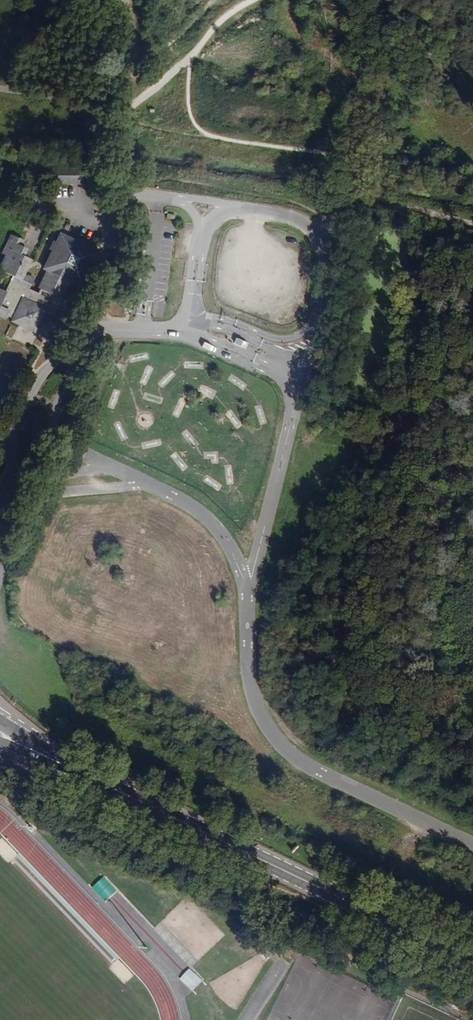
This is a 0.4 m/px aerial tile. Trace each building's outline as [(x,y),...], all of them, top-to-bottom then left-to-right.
[(101,163),(90,161),(88,172),(99,174),(101,163)] [(12,230),(2,250),(6,252),(0,264),(21,274),(19,279),(12,276),(6,289),(0,286),(0,304),(1,303),(11,308),(9,313),(16,316),(15,320),(37,330),(51,303),(64,309),(69,298),(65,296),(74,278),(87,284),(104,247),(64,227),(46,264),(54,268),(52,271),(49,270),(41,286),(42,286),(40,291),(30,285),(35,274),(26,270),(34,255),(26,252),(29,245),(21,241),(23,235),(12,230)] [(179,981),(195,991),(203,978),(187,969),(179,981)]
